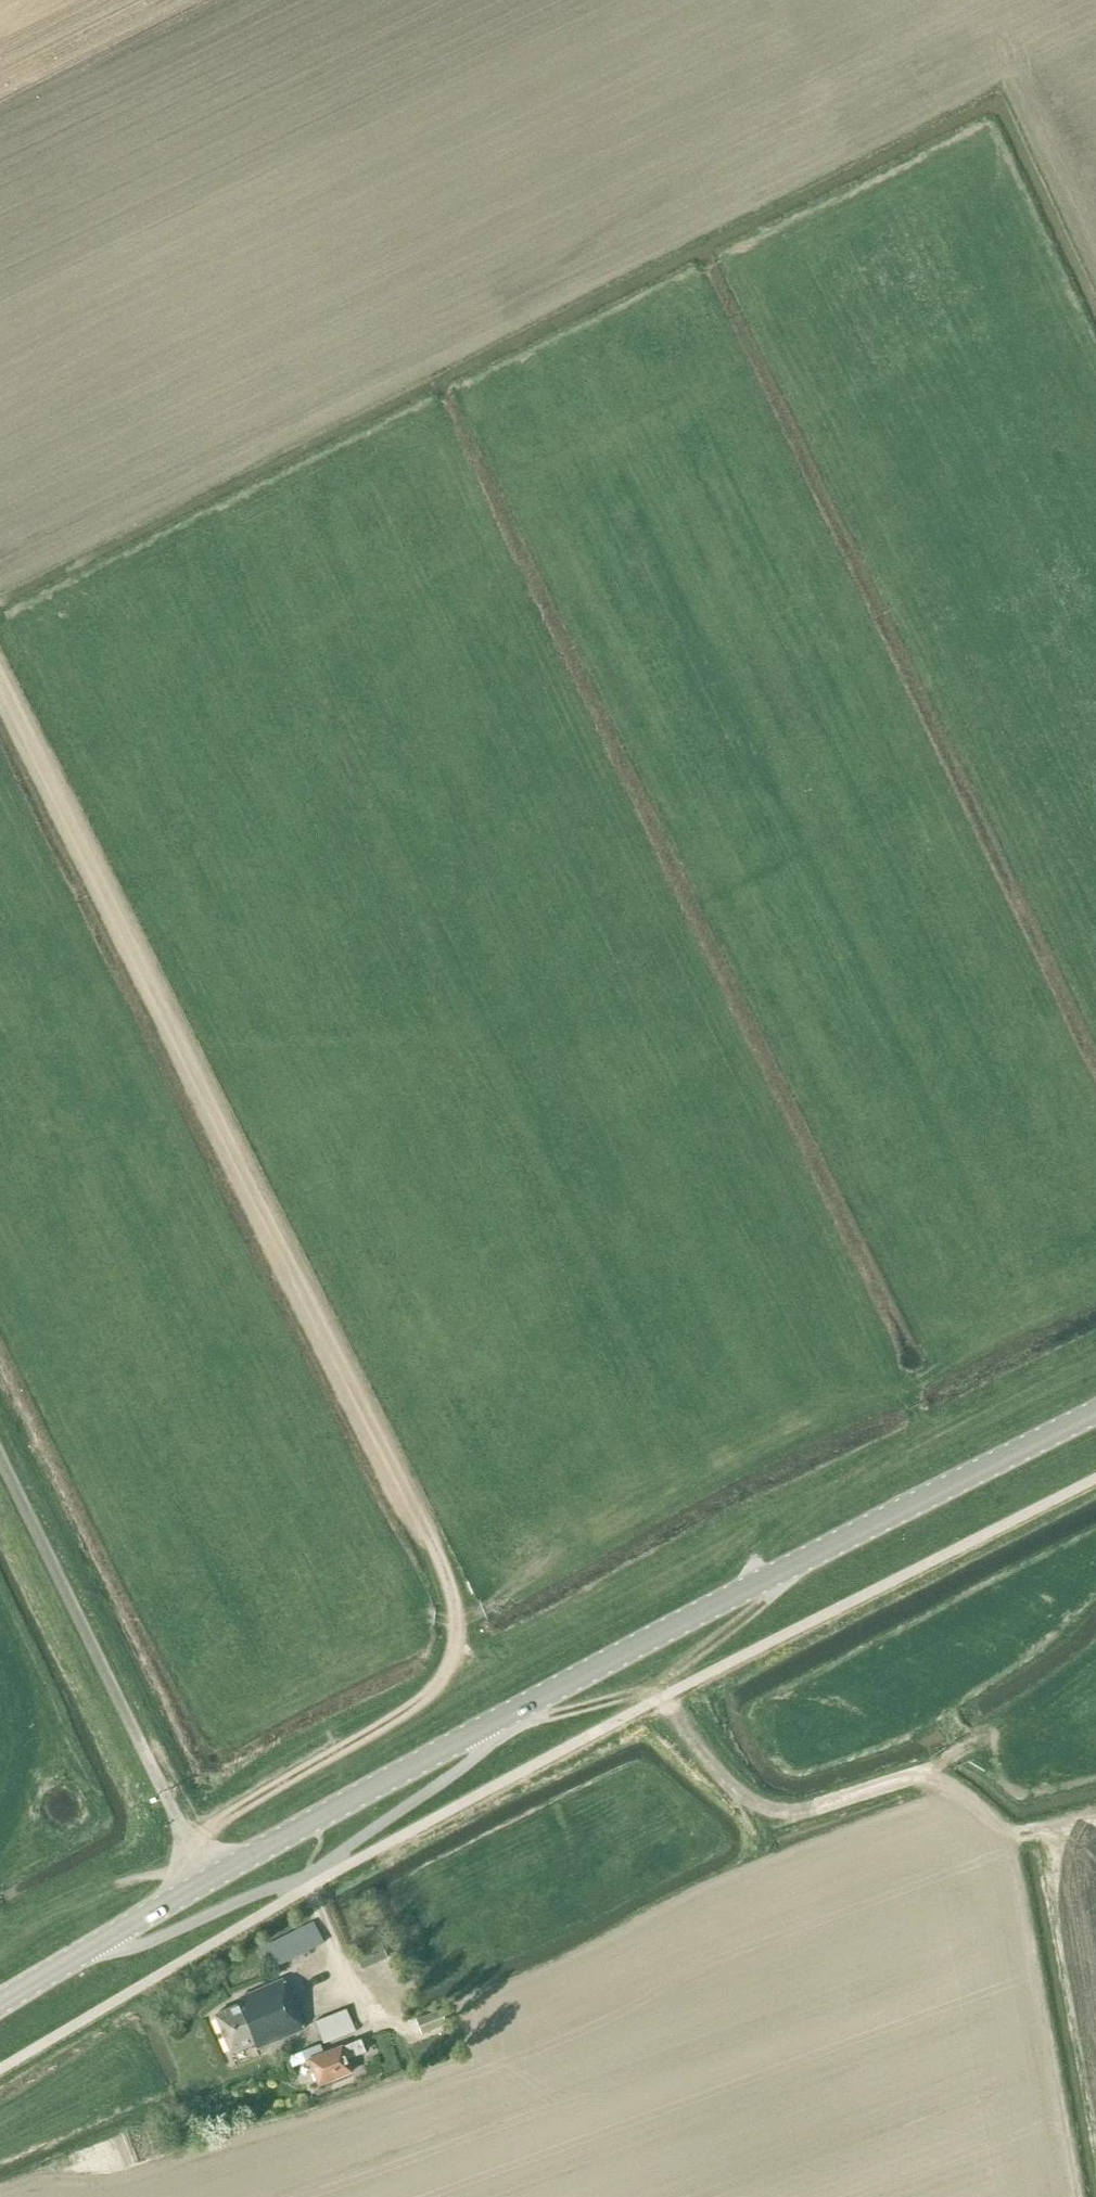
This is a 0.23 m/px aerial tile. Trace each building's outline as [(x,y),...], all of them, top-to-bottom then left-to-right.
[(258,1948),(268,1969),(321,1943),(311,1922),(258,1948)] [(354,1952),(361,1969),(385,1959),(380,1942),(354,1952)] [(256,2049),(303,2029),(282,1979),(239,1998),(241,2003),(214,2015),(230,2053),(254,2043),(256,2049)] [(313,2022),(322,2044),(356,2031),(347,2008),(313,2022)] [(415,2020),(421,2035),(445,2025),(439,2010),(415,2020)] [(291,2067),(306,2061),(316,2086),(349,2073),(343,2061),(362,2052),(357,2041),(323,2054),(320,2045),(288,2058),(291,2067)]
